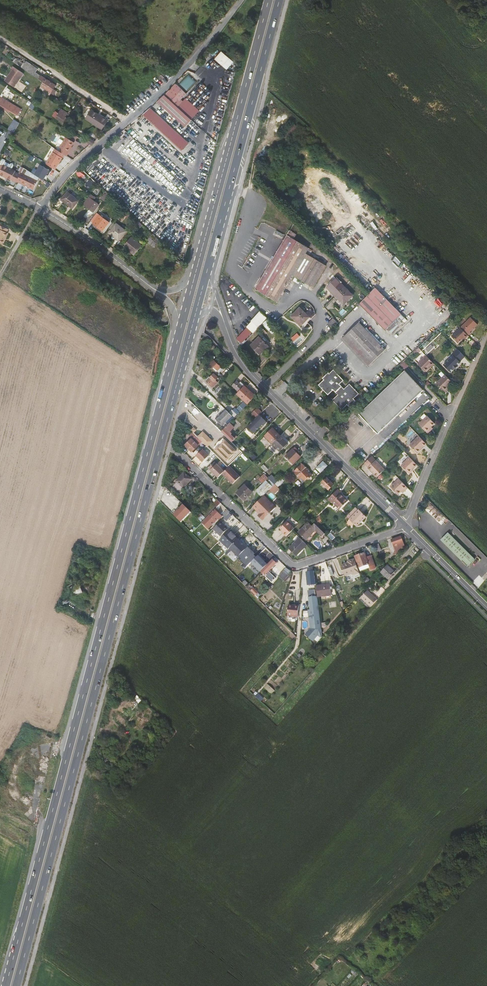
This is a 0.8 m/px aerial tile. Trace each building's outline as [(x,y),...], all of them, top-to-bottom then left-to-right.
[(227,69),(234,61),(222,50),(215,58),(227,69)] [(27,71),(30,68),(26,65),(16,59),(14,62),(27,71)] [(26,65),(30,68),(36,72),(38,69),(32,65),(29,62),(26,65)] [(24,72),(13,66),(11,69),(12,70),(5,81),(15,87),(24,72)] [(27,71),(39,79),(41,76),(36,72),(30,68),(27,71)] [(166,93),(177,103),(179,101),(183,97),(201,78),(190,68),(175,83),(175,86),(172,86),(166,93)] [(39,79),(43,82),(53,89),(56,86),(52,83),(48,81),(41,76),(39,79)] [(53,89),(43,82),(40,86),(50,93),(53,95),(56,91),(53,89)] [(179,107),(164,93),(158,98),(182,121),(187,116),(180,109),(179,107)] [(18,116),(21,110),(0,97),(0,105),(18,116)] [(183,97),(179,101),(186,107),(190,103),(183,97)] [(57,112),(54,116),(64,123),(67,119),(65,118),(68,113),(61,109),(58,113),(57,112)] [(143,114),(181,150),(188,144),(150,109),(143,114)] [(90,114),(86,120),(102,130),(106,124),(108,121),(92,111),(90,114)] [(292,122),(280,135),(286,140),(298,128),(292,122)] [(73,133),(70,137),(83,148),(87,144),(73,133)] [(59,151),(64,155),(66,156),(68,152),(74,142),(65,137),(59,147),(61,148),(59,151)] [(55,149),(45,165),(55,170),(64,155),(59,151),(55,149)] [(268,153),(261,161),(266,166),(273,158),(268,153)] [(0,172),(0,176),(16,184),(20,176),(14,173),(15,172),(11,170),(3,167),(1,169),(0,172)] [(24,176),(21,185),(33,191),(37,182),(24,176)] [(91,187),(95,182),(90,179),(86,184),(91,187)] [(68,192),(62,199),(73,209),(79,201),(68,192)] [(106,204),(110,198),(106,194),(101,201),(106,204)] [(89,198),(84,205),(90,210),(91,208),(95,212),(100,205),(94,201),(96,199),(91,195),(89,198)] [(191,208),(197,210),(199,203),(193,202),(191,208)] [(99,213),(92,221),(94,222),(93,224),(103,231),(110,222),(101,215),(99,213)] [(143,225),(138,221),(134,227),(139,230),(143,225)] [(117,224),(116,225),(112,231),(109,234),(114,236),(115,235),(120,239),(126,231),(117,224)] [(271,263),(255,289),(277,302),(293,275),(314,288),(326,266),(310,256),(313,251),(310,249),(293,239),(296,234),(291,231),(271,263)] [(159,240),(152,234),(146,241),(154,247),(159,240)] [(132,238),(124,247),(131,253),(132,251),(135,253),(134,255),(135,255),(142,246),(132,238)] [(336,296),(345,287),(336,278),(327,287),(336,296)] [(353,296),(345,287),(336,296),(339,299),(340,301),(344,305),(353,296)] [(372,302),(381,293),(376,288),(367,296),(372,302)] [(382,312),(391,303),(381,293),(372,302),(382,312)] [(385,330),(393,322),(382,312),(372,302),(367,296),(357,306),(358,307),(360,305),(385,330)] [(393,322),(393,323),(402,314),(391,303),(382,312),(393,322)] [(299,307),(290,316),(299,326),(309,317),(299,307)] [(248,330),(253,334),(264,322),(257,316),(252,322),(256,326),(256,327),(253,325),(248,330)] [(470,317),(466,321),(473,328),(477,324),(470,317)] [(338,323),(334,318),(328,324),(333,329),(338,323)] [(267,319),(262,324),(278,339),(283,335),(267,319)] [(466,321),(460,328),(468,336),(470,333),(469,332),(473,328),(466,321)] [(359,322),(346,335),(373,363),(387,349),(359,322)] [(468,336),(460,328),(451,336),(458,343),(463,337),(465,339),(468,336)] [(373,363),(346,335),(342,339),(369,367),(373,363)] [(254,342),(251,345),(260,355),(268,346),(259,337),(256,340),(256,339),(254,341),(254,342)] [(422,348),(428,354),(435,346),(429,340),(422,348)] [(413,356),(417,352),(419,352),(421,351),(418,348),(415,350),(415,351),(412,354),(413,356)] [(453,355),(444,365),(451,372),(454,369),(454,370),(458,366),(457,366),(461,363),(460,362),(465,357),(457,349),(452,354),(453,355)] [(434,363),(426,356),(418,364),(425,372),(434,363)] [(210,364),(208,366),(215,372),(217,370),(219,373),(222,370),(220,368),(221,367),(218,364),(216,363),(213,360),(210,364)] [(324,380),(318,385),(328,395),(334,390),(338,395),(333,400),(342,410),(347,405),(350,407),(356,401),(354,399),(359,394),(350,384),(344,389),(340,384),(344,381),(334,370),(330,374),(329,373),(322,378),(324,380)] [(424,390),(405,371),(377,397),(359,414),(378,434),(417,397),(421,393),(424,390)] [(210,378),(206,381),(213,388),(218,382),(216,380),(218,378),(214,374),(210,378)] [(449,386),(452,382),(445,375),(436,383),(446,393),(449,389),(447,388),(449,386)] [(248,405),(256,397),(241,383),(240,384),(237,381),(232,386),(239,392),(237,394),(248,405)] [(240,411),(246,405),(244,402),(240,406),(241,407),(238,409),(240,411)] [(252,414),(256,418),(259,415),(262,412),(257,408),(252,414)] [(234,418),(225,409),(221,413),(222,414),(221,416),(216,420),(222,426),(228,420),(231,422),(234,418)] [(256,418),(247,427),(253,433),(266,421),(259,415),(256,418)] [(419,424),(428,434),(431,431),(429,429),(431,427),(435,424),(427,416),(419,424)] [(230,423),(221,432),(226,436),(232,442),(237,437),(236,436),(234,438),(231,435),(232,434),(230,432),(232,430),(234,427),(230,423)] [(265,436),(273,444),(280,436),(273,428),(265,436)] [(185,445),(192,452),(202,442),(192,432),(189,436),(192,439),(185,445)] [(273,444),(272,444),(280,451),(288,443),(280,436),(273,444)] [(423,447),(427,444),(419,436),(410,445),(417,453),(420,450),(423,446),(423,447)] [(226,464),(237,453),(225,441),(221,445),(222,446),(219,449),(218,448),(214,452),(226,464)] [(374,446),(378,450),(384,445),(380,441),(374,446)] [(295,447),(286,456),(293,464),(301,457),(298,454),(297,453),(298,451),(295,447)] [(197,456),(203,462),(209,456),(203,449),(197,456)] [(193,460),(199,466),(203,462),(196,456),(193,460)] [(368,467),(376,460),(372,456),(365,463),(368,467)] [(413,469),(417,465),(410,457),(401,466),(409,473),(413,469)] [(321,473),(328,465),(323,460),(316,468),(321,473)] [(385,470),(376,460),(368,467),(368,468),(371,471),(371,470),(375,474),(374,474),(377,477),(385,470)] [(222,474),(224,471),(215,462),(209,468),(218,477),(222,474)] [(302,463),(293,472),(300,479),(302,477),(306,480),(308,478),(309,479),(312,477),(307,472),(309,470),(302,463)] [(222,474),(233,484),(240,477),(229,466),(224,471),(222,474)] [(184,473),(176,482),(177,483),(173,487),(180,494),(185,490),(183,488),(191,480),(186,477),(187,476),(184,473)] [(259,479),(264,483),(269,478),(264,474),(261,477),(258,475),(253,480),(257,484),(260,481),(258,480),(259,479)] [(265,494),(272,487),(273,486),(276,489),(283,482),(280,479),(278,481),(272,475),(269,478),(264,483),(256,491),(263,497),(263,496),(265,494)] [(326,478),(321,483),(328,490),(333,484),(326,478)] [(405,491),(408,488),(399,479),(391,487),(398,495),(401,492),(403,490),(405,491)] [(237,493),(245,500),(253,492),(252,492),(250,490),(245,485),(237,493)] [(265,494),(267,497),(275,489),(272,487),(265,494)] [(331,503),(332,502),(336,498),(343,505),(347,501),(340,494),(341,493),(339,491),(329,501),(331,503)] [(275,507),(263,496),(263,497),(256,503),(263,510),(260,513),(258,516),(263,520),(275,507)] [(336,498),(332,502),(339,509),(343,505),(336,498)] [(221,503),(217,500),(213,504),(214,506),(217,508),(221,503)] [(263,510),(256,503),(253,506),(260,513),(263,510)] [(174,515),(181,522),(191,512),(184,505),(174,515)] [(214,506),(203,517),(206,519),(215,510),(217,508),(214,506)] [(358,509),(355,507),(350,512),(352,515),(349,518),(357,525),(366,516),(358,509)] [(222,517),(215,510),(206,519),(203,517),(201,514),(197,518),(202,523),(209,529),(218,520),(219,520),(222,517)] [(213,529),(221,537),(229,529),(221,521),(213,529)] [(292,530),(293,528),(286,521),(279,528),(281,530),(282,531),(281,532),(285,536),(292,530)] [(322,537),(325,534),(315,523),(312,526),(308,522),(298,532),(306,540),(316,530),(322,537)] [(230,548),(239,557),(247,548),(244,545),(243,545),(241,544),(242,543),(229,531),(219,541),(228,550),(230,548)] [(447,533),(442,537),(469,564),(474,559),(447,533)] [(401,550),(405,546),(401,537),(391,540),(396,552),(394,554),(395,555),(400,550),(401,550)] [(469,564),(442,537),(440,540),(467,566),(469,564)] [(296,556),(307,545),(299,538),(289,548),(296,556)] [(370,561),(368,557),(366,558),(365,553),(355,556),(359,568),(369,565),(370,568),(370,570),(376,568),(373,560),(370,561)] [(251,563),(261,572),(268,565),(264,561),(262,559),(263,558),(259,555),(251,563)] [(354,560),(354,559),(350,561),(350,562),(348,563),(341,566),(345,576),(354,574),(354,575),(359,573),(357,568),(354,560)] [(273,560),(261,572),(272,583),(276,579),(270,573),(269,572),(270,571),(277,564),(273,560)] [(395,572),(387,566),(381,573),(388,579),(395,572)] [(284,570),(279,576),(284,581),(289,575),(288,575),(284,571),(284,570)] [(316,583),(314,571),(311,571),(310,573),(306,573),(308,584),(316,583)] [(79,582),(69,587),(75,598),(85,592),(79,582)] [(316,586),(318,597),(331,595),(331,590),(330,587),(330,585),(316,586)] [(371,607),(377,600),(368,591),(361,598),(371,607)] [(322,637),(317,597),(309,598),(311,610),(309,610),(311,629),(306,635),(313,641),(318,634),(322,638),(322,637)] [(299,606),(289,605),(287,616),(298,617),(298,611),(299,606)]
